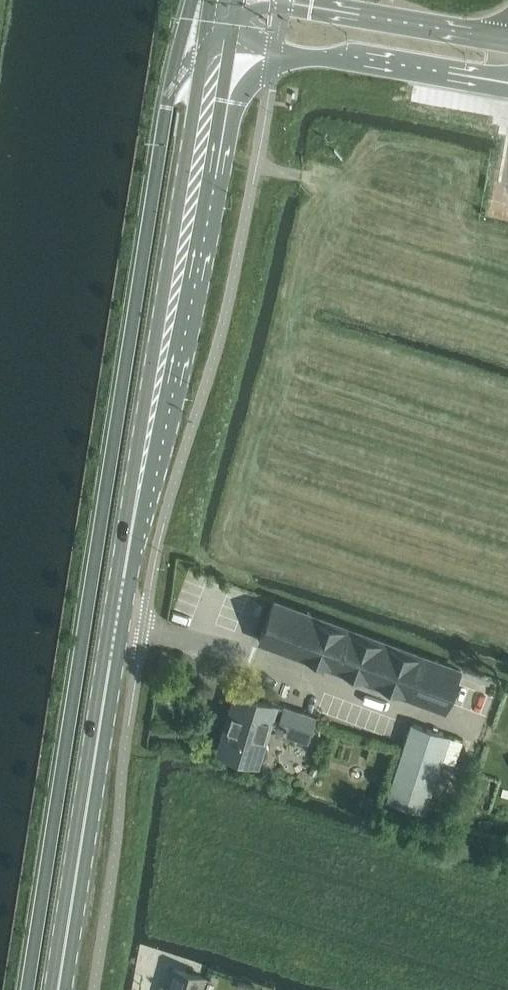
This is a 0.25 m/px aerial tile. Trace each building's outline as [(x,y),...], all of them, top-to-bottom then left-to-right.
[(274,597),(258,642),(298,657),(315,612),(274,597)] [(315,612),(298,657),(335,671),(352,626),(315,612)] [(352,626),(335,671),(373,685),(390,640),(352,626)] [(390,640),(373,685),(410,699),(427,654),(390,640)] [(427,654),(410,699),(446,712),(463,667),(427,654)] [(307,740),(315,717),(239,693),(221,751),(255,762),(269,715),(281,719),(277,730),(307,740)] [(426,813),(449,736),(410,723),(404,741),(385,801),(426,813)] [(204,977),(174,967),(167,989),(199,989),(204,977)]
